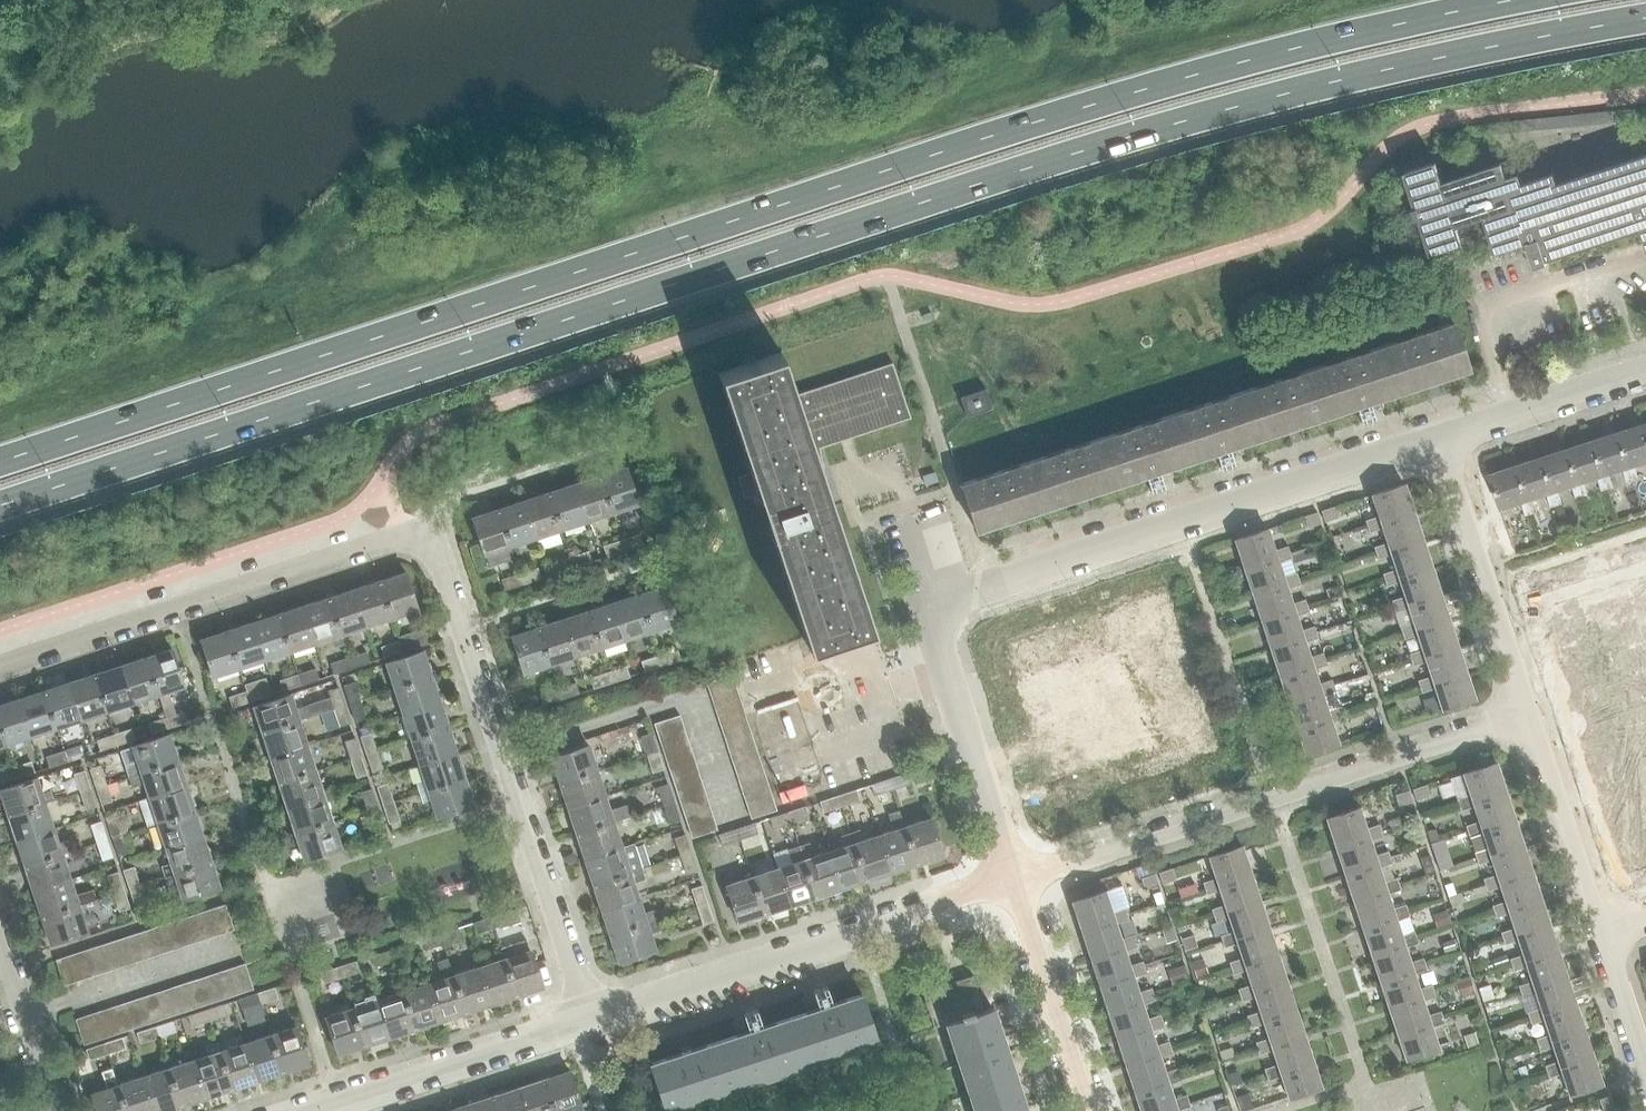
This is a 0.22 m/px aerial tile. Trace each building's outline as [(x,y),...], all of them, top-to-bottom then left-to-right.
[(1645,237),(1645,166),(1623,174),(1592,185),(1588,173),(1556,183),(1552,173),(1521,183),(1518,173),(1505,177),(1501,162),(1441,181),(1435,162),(1402,173),(1414,208),(1417,207),(1421,218),(1417,219),(1429,255),(1440,252),(1460,245),(1461,245),(1455,226),(1468,222),(1482,217),(1490,243),(1493,252),(1527,241),(1534,262),(1565,252),(1581,247),(1640,228),(1643,238),(1645,237)] [(1001,446),(962,459),(984,527),(1442,377),(1420,309),(1381,322),(1386,337),(1005,461),(1001,446)] [(779,355),(719,375),(760,495),(765,493),(772,513),(766,515),(810,645),(868,626),(825,490),(818,447),(810,449),(792,396),(779,355)] [(891,363),(792,396),(810,449),(818,447),(832,442),(909,417),(891,363)] [(959,397),(961,403),(965,416),(990,407),(984,388),(959,397)] [(1641,423),(1615,431),(1631,479),(1638,477),(1633,464),(1645,459),(1645,439),(1641,423)] [(1631,479),(1615,431),(1590,440),(1606,488),(1612,485),(1607,472),(1622,467),(1626,481),(1631,479)] [(1606,488),(1590,440),(1565,448),(1580,496),(1586,494),(1582,481),(1596,476),(1600,489),(1606,488)] [(1580,496),(1565,448),(1539,456),(1555,504),(1561,502),(1557,489),(1571,484),(1575,498),(1580,496)] [(1555,504),(1539,456),(1514,465),(1530,513),(1536,511),(1531,497),(1545,493),(1550,506),(1555,504)] [(1524,515),(1530,513),(1514,465),(1488,473),(1499,508),(1520,501),(1524,515)] [(624,466),(598,474),(610,511),(637,503),(624,466)] [(934,472),(922,476),(925,485),(937,481),(934,472)] [(585,520),(610,511),(598,474),(572,483),(585,520)] [(559,528),(585,520),(572,483),(547,491),(559,528)] [(1378,521),(1411,511),(1402,484),(1370,494),(1377,515),(1378,521)] [(534,537),(559,528),(547,491),(522,499),(534,537)] [(509,545),(534,537),(522,499),(496,508),(509,545)] [(1323,522),(1323,521),(1336,517),(1333,506),(1319,511),(1323,522)] [(512,557),(509,545),(496,508),(471,516),(483,553),(484,553),(488,565),(512,557)] [(1420,538),(1411,511),(1378,521),(1377,515),(1364,519),(1368,531),(1380,527),(1385,542),(1387,548),(1420,538)] [(1305,527),(1319,523),(1315,512),(1302,516),(1305,527)] [(1274,556),(1272,551),(1265,529),(1232,539),(1242,566),(1274,556)] [(642,544),(638,533),(620,539),(624,550),(642,544)] [(1429,564),(1420,538),(1387,548),(1385,542),(1373,546),(1376,558),(1389,554),(1394,569),(1396,575),(1429,564)] [(624,550),(620,539),(602,545),(606,556),(624,550)] [(1285,546),(1272,551),(1274,556),(1242,566),(1250,592),(1283,582),(1281,576),(1276,562),(1289,557),(1285,546)] [(1302,548),(1290,552),(1293,561),(1305,557),(1302,548)] [(591,560),(588,550),(570,556),(573,566),(591,560)] [(555,572),(573,566),(570,556),(552,562),(555,572)] [(1438,591),(1429,564),(1396,575),(1394,569),(1382,573),(1386,584),(1398,580),(1403,595),(1405,601),(1438,591)] [(540,577),(536,566),(518,573),(522,583),(540,577)] [(1149,569),(1137,573),(1151,616),(1182,606),(1173,580),(1165,583),(1161,571),(1151,574),(1149,569)] [(404,571),(377,580),(390,617),(416,609),(404,571)] [(1294,572),(1281,576),(1283,582),(1250,592),(1259,619),(1292,609),(1290,604),(1285,588),(1298,584),(1294,572)] [(504,589),(522,583),(518,573),(500,579),(504,589)] [(1126,582),(1117,586),(1129,623),(1151,616),(1137,573),(1125,577),(1126,582)] [(1624,596),(1645,589),(1645,578),(1645,577),(1620,585),(1624,596)] [(365,626),(390,617),(377,580),(352,588),(365,626)] [(1106,584),(1094,588),(1108,631),(1129,623),(1117,586),(1107,589),(1106,584)] [(663,585),(637,593),(649,630),(674,621),(663,585)] [(1337,585),(1325,590),(1327,598),(1340,593),(1337,585)] [(327,596),(339,634),(365,626),(352,588),(327,596)] [(1083,597),(1074,600),(1086,638),(1108,631),(1094,588),(1081,592),(1083,597)] [(1446,617),(1438,591),(1405,601),(1403,595),(1390,599),(1394,611),(1407,607),(1412,622),(1414,628),(1446,617)] [(637,593),(611,602),(623,638),(649,630),(637,593)] [(342,643),(339,634),(327,596),(301,605),(314,642),(329,638),(332,647),(342,643)] [(1303,599),(1290,604),(1292,609),(1259,619),(1268,646),(1301,635),(1299,630),(1294,614),(1307,610),(1303,599)] [(983,633),(983,634),(983,635),(1015,731),(1072,712),(1061,679),(1096,667),(1093,658),(1086,638),(1074,600),(987,628),(986,629),(985,629),(984,630),(983,631),(983,633)] [(611,602),(586,610),(597,647),(623,638),(611,602)] [(1628,608),(1631,617),(1645,612),(1642,603),(1628,608)] [(314,642),(301,605),(276,613),(288,651),(314,642)] [(1393,616),(1390,606),(1380,609),(1384,619),(1393,616)] [(1584,609),(1545,622),(1552,642),(1590,630),(1584,609)] [(572,655),(597,647),(586,610),(561,619),(572,655)] [(1606,615),(1609,624),(1623,619),(1620,610),(1606,615)] [(1631,617),(1634,625),(1645,621),(1645,615),(1645,612),(1631,617)] [(263,659),(288,651),(276,613),(251,621),(263,659)] [(1455,644),(1446,617),(1414,628),(1412,622),(1399,626),(1403,637),(1415,633),(1420,649),(1422,654),(1455,644)] [(561,619),(535,627),(547,664),(572,655),(561,619)] [(263,659),(251,621),(225,630),(238,667),(263,659)] [(1312,626),(1299,630),(1301,635),(1268,646),(1277,672),(1309,662),(1308,656),(1303,641),(1316,637),(1312,626)] [(522,672),(547,664),(535,627),(510,635),(522,672)] [(427,643),(422,628),(397,636),(398,641),(402,651),(427,643)] [(212,676),(238,667),(225,630),(200,638),(212,676)] [(1590,630),(1552,642),(1558,663),(1597,650),(1590,630)] [(1613,635),(1615,644),(1630,639),(1627,631),(1626,631),(1613,635)] [(1154,638),(1136,644),(1139,653),(1157,647),(1154,638)] [(1630,639),(1615,644),(1618,653),(1619,653),(1632,648),(1630,639)] [(402,651),(398,641),(380,647),(384,657),(402,651)] [(1136,644),(1118,650),(1121,659),(1139,653),(1136,644)] [(1464,671),(1455,644),(1422,654),(1420,649),(1408,653),(1412,664),(1424,660),(1429,676),(1431,681),(1464,671)] [(182,686),(170,648),(144,656),(156,694),(164,718),(167,728),(186,722),(182,712),(174,714),(166,691),(182,686)] [(662,666),(679,660),(676,649),(658,655),(662,666)] [(385,662),(393,689),(431,676),(422,650),(385,662)] [(1597,650),(1558,663),(1565,683),(1603,670),(1597,650)] [(366,651),(348,657),(351,668),(369,662),(366,651)] [(1110,652),(1093,658),(1096,667),(1113,661),(1110,652)] [(1321,652),(1308,656),(1309,662),(1277,672),(1286,699),(1318,688),(1317,683),(1311,667),(1324,663),(1321,652)] [(1380,654),(1371,657),(1373,667),(1383,664),(1380,654)] [(644,672),(662,666),(658,655),(640,660),(644,672)] [(131,702),(156,694),(144,656),(118,665),(131,702)] [(333,674),(351,668),(348,657),(330,663),(333,674)] [(118,665),(93,673),(106,711),(131,702),(118,665)] [(611,682),(629,676),(625,665),(607,671),(611,682)] [(318,678),(315,668),(297,674),(300,684),(318,678)] [(1603,670),(1565,683),(1571,703),(1610,691),(1603,670)] [(589,677),(593,688),(611,682),(607,671),(589,677)] [(1473,698),(1464,671),(1431,681),(1429,676),(1417,680),(1421,691),(1433,687),(1440,708),(1473,698)] [(1626,676),(1628,685),(1643,680),(1640,671),(1640,672),(1626,676)] [(106,711),(93,673),(68,681),(80,719),(106,711)] [(282,690),(300,684),(297,674),(279,680),(282,690)] [(704,683),(709,695),(734,687),(730,675),(704,683)] [(393,689),(402,714),(439,702),(431,676),(393,689)] [(244,684),(246,690),(250,701),(270,694),(264,678),(244,684)] [(1328,716),(1326,710),(1320,694),(1334,690),(1330,678),(1317,683),(1318,688),(1286,699),(1295,726),(1328,716)] [(1643,680),(1628,685),(1631,693),(1632,693),(1645,689),(1643,680)] [(68,681),(42,690),(55,727),(57,735),(68,731),(65,724),(80,719),(68,681)] [(342,685),(348,703),(359,699),(353,681),(342,685)] [(561,698),(579,693),(575,682),(557,688),(561,698)] [(252,705),(260,732),(298,719),(333,708),(343,705),(337,687),(327,690),(329,697),(294,708),(289,693),(252,705)] [(709,695),(713,708),(738,699),(734,687),(709,695)] [(542,704),(561,698),(557,688),(539,694),(542,704)] [(55,727),(42,690),(18,698),(30,735),(55,727)] [(232,707),(250,701),(246,690),(228,696),(232,707)] [(1610,691),(1571,703),(1578,724),(1617,711),(1610,691)] [(18,698),(0,703),(0,731),(4,744),(30,735),(18,698)] [(348,703),(354,721),(365,717),(359,699),(348,703)] [(713,708),(717,720),(742,712),(738,699),(713,708)] [(402,714),(410,739),(447,727),(439,702),(402,714)] [(349,722),(343,705),(333,708),(338,726),(349,722)] [(1338,706),(1326,710),(1328,716),(1295,726),(1304,753),(1337,743),(1330,722),(1342,717),(1338,706)] [(1617,711),(1578,724),(1585,744),(1623,731),(1617,711)] [(717,720),(721,732),(746,724),(742,712),(717,720)] [(652,723),(656,736),(682,727),(678,714),(652,723)] [(167,728),(164,718),(147,723),(150,733),(167,728)] [(1219,718),(1186,728),(1188,734),(1200,771),(1224,764),(1220,752),(1229,749),(1219,718)] [(298,719),(260,732),(269,757),(306,745),(298,719)] [(721,732),(725,745),(750,736),(746,724),(721,732)] [(117,745),(135,739),(131,727),(114,733),(117,745)] [(456,752),(447,727),(410,739),(418,765),(456,752)] [(656,736),(660,748),(686,740),(682,727),(656,736)] [(1623,731),(1585,744),(1591,764),(1630,752),(1623,731)] [(657,750),(651,732),(640,735),(646,754),(657,750)] [(117,745),(114,733),(96,739),(99,750),(117,745)] [(177,759),(168,733),(131,745),(136,761),(123,765),(127,776),(177,759)] [(359,736),(365,754),(376,750),(370,733),(359,736)] [(1188,734),(1165,741),(1177,779),(1186,776),(1187,781),(1202,777),(1200,771),(1188,734)] [(725,745),(729,757),(754,748),(750,736),(725,745)] [(349,759),(360,756),(354,738),(344,741),(349,759)] [(660,748),(665,761),(691,753),(686,740),(660,748)] [(1165,741),(1142,748),(1155,786),(1163,784),(1165,789),(1179,784),(1177,779),(1165,741)] [(67,761),(85,755),(81,744),(63,750),(67,761)] [(314,770),(306,745),(269,757),(277,782),(314,770)] [(550,757),(558,783),(595,771),(587,745),(550,757)] [(729,757),(733,769),(758,761),(754,748),(729,757)] [(768,786),(806,774),(797,748),(760,760),(768,786)] [(1142,748),(1119,756),(1132,794),(1140,791),(1142,796),(1156,791),(1155,786),(1142,748)] [(45,756),(49,767),(67,761),(63,750),(45,756)] [(365,754),(371,772),(382,768),(376,750),(365,754)] [(663,768),(657,750),(646,754),(652,772),(663,768)] [(464,778),(456,752),(418,765),(427,790),(464,778)] [(1630,752),(1591,764),(1598,785),(1636,772),(1630,752)] [(665,761),(669,774),(695,765),(691,753),(665,761)] [(355,777),(366,774),(360,756),(349,759),(355,777)] [(1119,756),(1096,764),(1109,801),(1117,799),(1119,804),(1133,799),(1132,794),(1119,756)] [(143,783),(148,797),(185,785),(177,759),(127,776),(130,787),(143,783)] [(16,778),(34,772),(30,761),(12,767),(16,778)] [(762,773),(758,761),(733,769),(737,781),(762,773)] [(1503,789),(1494,763),(1461,773),(1468,795),(1470,800),(1503,789)] [(1096,764),(1074,771),(1086,809),(1094,806),(1096,811),(1110,806),(1109,801),(1096,764)] [(89,769),(95,786),(105,783),(99,765),(89,769)] [(669,774),(673,787),(699,778),(695,765),(669,774)] [(12,767),(0,771),(0,783),(16,778),(12,767)] [(73,773),(79,791),(89,788),(83,770),(73,773)] [(314,770),(277,782),(285,808),(323,796),(314,770)] [(567,808),(604,796),(595,771),(558,783),(567,808)] [(1636,772),(1598,785),(1604,805),(1643,792),(1636,772)] [(737,781),(741,794),(766,785),(762,773),(737,781)] [(910,783),(907,773),(889,779),(892,789),(910,783)] [(7,815),(44,803),(35,777),(0,788),(0,794),(7,815)] [(473,803),(464,778),(427,790),(435,816),(473,803)] [(673,787),(677,799),(703,791),(699,778),(673,787)] [(892,789),(889,779),(871,785),(874,795),(892,789)] [(105,783),(95,786),(101,804),(111,801),(105,783)] [(393,801),(387,783),(376,787),(382,805),(393,801)] [(673,802),(667,784),(657,787),(663,805),(673,802)] [(185,785),(148,797),(137,800),(146,825),(156,822),(194,810),(185,785)] [(741,794),(745,806),(770,798),(766,785),(741,794)] [(1411,789),(1415,800),(1428,796),(1424,785),(1411,789)] [(89,788),(79,791),(85,809),(95,806),(89,788)] [(366,810),(376,806),(370,788),(360,792),(366,810)] [(1511,816),(1503,789),(1470,800),(1468,795),(1455,799),(1458,810),(1472,806),(1477,822),(1479,827),(1511,816)] [(856,790),(838,796),(841,806),(859,800),(856,790)] [(677,799),(681,812),(707,804),(703,791),(677,799)] [(1397,806),(1410,802),(1407,791),(1393,795),(1397,806)] [(1604,805),(1611,825),(1645,814),(1645,802),(1643,792),(1604,805)] [(323,796),(285,808),(293,833),(331,821),(323,796)] [(612,822),(624,818),(621,807),(608,811),(604,796),(567,808),(575,833),(612,822)] [(823,812),(841,806),(838,796),(820,801),(823,812)] [(745,806),(749,818),(774,810),(770,798),(745,806)] [(382,805),(387,823),(399,819),(393,801),(382,805)] [(679,820),(673,802),(663,805),(669,823),(679,820)] [(52,828),(44,803),(7,815),(15,840),(52,828)] [(681,812),(685,825),(711,816),(707,804),(681,812)] [(382,824),(376,806),(366,810),(372,828),(382,824)] [(805,806),(787,812),(790,822),(808,816),(805,806)] [(1357,807),(1324,818),(1333,846),(1367,834),(1365,829),(1357,807)] [(156,822),(164,848),(202,835),(194,810),(156,822)] [(877,835),(890,873),(916,864),(903,826),(898,811),(888,814),(893,830),(877,835)] [(772,828),(790,822),(787,812),(769,818),(772,828)] [(1611,825),(1617,846),(1645,836),(1645,814),(1611,825)] [(105,819),(111,837),(122,834),(116,815),(105,819)] [(715,829),(711,816),(685,825),(689,837),(715,829)] [(1520,842),(1511,816),(1479,827),(1477,822),(1464,826),(1468,837),(1481,833),(1485,847),(1487,853),(1520,842)] [(903,826),(916,864),(941,856),(929,818),(903,826)] [(95,843),(106,839),(100,821),(88,825),(95,843)] [(340,847),(331,821),(293,833),(302,859),(340,847)] [(575,833),(584,860),(620,847),(612,822),(575,833)] [(758,835),(754,823),(735,829),(739,841),(758,835)] [(1367,834),(1333,846),(1342,873),(1375,862),(1373,856),(1368,840),(1381,835),(1378,825),(1365,829),(1367,834)] [(15,840),(23,866),(60,854),(60,853),(69,850),(66,840),(57,843),(52,828),(15,840)] [(739,841),(735,829),(717,835),(721,847),(739,841)] [(1426,832),(1430,843),(1439,840),(1435,829),(1426,832)] [(122,834),(111,837),(118,855),(128,852),(122,834)] [(690,852),(684,834),(673,838),(679,855),(690,852)] [(160,866),(164,876),(210,861),(202,835),(164,848),(169,863),(160,866)] [(852,843),(865,881),(890,873),(877,835),(852,843)] [(1617,846),(1624,866),(1645,859),(1645,836),(1617,846)] [(101,861),(113,857),(106,839),(95,843),(101,861)] [(1529,870),(1520,842),(1487,853),(1485,847),(1472,851),(1476,863),(1489,859),(1495,875),(1496,881),(1529,870)] [(633,843),(620,847),(584,860),(592,885),(641,868),(633,843)] [(797,847),(813,898),(839,889),(826,851),(812,856),(808,843),(797,847)] [(826,851),(839,889),(865,881),(852,843),(826,851)] [(1216,884),(1248,873),(1239,846),(1207,857),(1214,879),(1216,884)] [(791,863),(775,868),(788,906),(813,898),(797,847),(787,850),(791,863)] [(695,870),(690,852),(679,855),(685,873),(695,870)] [(1375,862),(1342,873),(1351,899),(1384,888),(1382,882),(1377,867),(1390,863),(1386,852),(1373,856),(1375,862)] [(68,879),(60,854),(23,866),(32,891),(68,879)] [(1420,859),(1425,875),(1434,872),(1429,856),(1420,859)] [(1624,866),(1631,886),(1645,881),(1645,859),(1624,866)] [(1440,870),(1452,866),(1450,860),(1438,864),(1440,870)] [(181,899),(219,887),(210,861),(164,876),(167,886),(176,883),(181,899)] [(140,884),(133,866),(122,870),(128,888),(140,884)] [(592,885),(600,910),(637,898),(632,882),(644,878),(641,868),(592,885)] [(788,906),(775,868),(750,876),(763,914),(788,906)] [(1157,873),(1161,883),(1174,879),(1170,868),(1157,873)] [(1538,896),(1529,870),(1496,881),(1495,875),(1481,879),(1485,891),(1498,887),(1503,902),(1505,907),(1538,896)] [(112,894),(123,890),(117,871),(106,875),(112,894)] [(1257,900),(1248,873),(1216,884),(1214,879),(1201,883),(1205,893),(1217,889),(1223,905),(1225,911),(1257,900)] [(1153,874),(1139,878),(1143,889),(1156,885),(1153,874)] [(736,922),(763,914),(750,876),(724,885),(736,922)] [(1395,878),(1382,882),(1384,888),(1351,899),(1360,926),(1393,915),(1391,909),(1386,894),(1399,890),(1395,878)] [(32,891),(40,916),(77,904),(95,898),(91,888),(73,894),(68,879),(32,891)] [(128,888),(134,906),(146,903),(140,884),(128,888)] [(690,889),(696,906),(706,903),(700,885),(690,889)] [(129,908),(123,890),(112,894),(118,912),(129,908)] [(1112,918),(1110,912),(1103,891),(1071,902),(1079,929),(1112,918)] [(1547,923),(1538,896),(1505,907),(1503,902),(1490,906),(1494,916),(1507,912),(1512,928),(1514,934),(1547,923)] [(600,910),(608,936),(656,920),(652,910),(642,914),(637,898),(600,910)] [(1266,926),(1257,900),(1225,911),(1223,905),(1210,910),(1214,920),(1227,916),(1232,931),(1233,937),(1266,926)] [(220,933),(232,929),(224,903),(212,907),(220,933)] [(702,924),(710,922),(712,921),(706,903),(696,906),(702,924)] [(85,930),(77,904),(40,916),(48,942),(85,930)] [(1403,905),(1391,909),(1393,915),(1360,926),(1368,953),(1402,942),(1400,936),(1395,920),(1407,916),(1403,905)] [(220,933),(212,907),(200,911),(208,937),(220,933)] [(515,908),(490,917),(495,930),(520,921),(515,908)] [(1123,908),(1110,912),(1112,918),(1079,929),(1088,956),(1121,945),(1119,939),(1113,923),(1127,919),(1123,908)] [(1442,927),(1451,923),(1446,910),(1437,913),(1442,927)] [(188,915),(196,941),(208,937),(200,911),(188,915)] [(175,919),(184,945),(196,941),(188,915),(175,919)] [(500,946),(495,930),(490,917),(472,923),(476,934),(486,931),(492,949),(500,946)] [(163,923),(172,949),(184,945),(175,919),(163,923)] [(656,920),(608,936),(617,962),(654,950),(648,933),(659,930),(656,920)] [(151,927),(160,953),(172,949),(163,923),(151,927)] [(1555,949),(1547,923),(1514,934),(1512,928),(1499,933),(1503,943),(1516,939),(1521,955),(1523,960),(1555,949)] [(1275,953),(1266,926),(1233,937),(1232,931),(1219,935),(1223,947),(1235,943),(1241,958),(1242,964),(1275,953)] [(139,931),(148,957),(160,953),(151,927),(139,931)] [(456,927),(438,933),(442,944),(460,938),(456,927)] [(127,935),(136,961),(148,957),(139,931),(127,935)] [(1412,932),(1400,936),(1402,942),(1368,953),(1377,979),(1410,968),(1408,962),(1403,947),(1416,943),(1412,932)] [(424,949),(442,944),(438,933),(421,939),(424,949)] [(115,939),(123,965),(136,961),(127,935),(115,939)] [(1132,935),(1119,939),(1121,945),(1088,956),(1097,982),(1129,971),(1128,965),(1123,950),(1136,946),(1132,935)] [(1193,935),(1180,939),(1184,950),(1197,946),(1193,935)] [(1444,941),(1448,952),(1457,949),(1453,938),(1444,941)] [(103,943),(111,969),(123,965),(115,939),(103,943)] [(91,947),(99,973),(111,969),(103,943),(91,947)] [(407,943),(388,949),(392,960),(411,954),(407,943)] [(529,950),(514,955),(511,944),(499,948),(502,959),(515,995),(541,987),(529,950)] [(79,951),(87,977),(99,973),(91,947),(79,951)] [(374,967),(392,960),(388,949),(370,956),(374,967)] [(1564,977),(1555,949),(1523,960),(1521,955),(1508,959),(1512,971),(1525,966),(1530,982),(1532,987),(1564,977)] [(67,955),(75,981),(87,977),(79,951),(67,955)] [(1284,980),(1275,953),(1242,964),(1241,958),(1228,963),(1231,974),(1244,970),(1250,985),(1251,991),(1284,980)] [(1505,954),(1491,959),(1494,968),(1508,963),(1505,954)] [(67,955),(55,959),(63,985),(75,981),(67,955)] [(440,979),(426,983),(438,1020),(464,1012),(452,975),(446,957),(435,961),(440,979)] [(1420,958),(1408,962),(1410,968),(1377,979),(1386,1006),(1419,995),(1417,989),(1412,974),(1424,970),(1420,958)] [(502,959),(477,967),(490,1004),(515,995),(502,959)] [(1196,978),(1208,974),(1203,959),(1191,963),(1196,978)] [(355,960),(337,966),(341,977),(359,971),(355,960)] [(1141,961),(1128,965),(1129,971),(1097,982),(1106,1009),(1138,998),(1136,992),(1131,977),(1144,973),(1141,961)] [(240,992),(252,988),(243,963),(231,967),(240,992)] [(1177,983),(1186,980),(1182,965),(1172,969),(1177,983)] [(323,983),(341,977),(337,966),(319,972),(323,983)] [(240,992),(231,967),(219,971),(228,996),(240,992)] [(490,1004),(477,967),(452,975),(464,1012),(490,1004)] [(228,996),(219,971),(207,975),(216,1000),(228,996)] [(216,1000),(207,975),(195,979),(204,1004),(216,1000)] [(922,992),(933,1026),(944,1022),(983,1009),(972,975),(922,992)] [(1573,1002),(1564,977),(1532,987),(1530,982),(1517,986),(1521,998),(1534,994),(1539,1008),(1540,1013),(1573,1002)] [(1470,978),(1454,983),(1458,996),(1474,991),(1470,978)] [(204,1004),(195,979),(183,983),(191,1008),(204,1004)] [(1293,1007),(1284,980),(1251,991),(1250,985),(1237,990),(1240,1000),(1253,996),(1258,1012),(1260,1017),(1293,1007)] [(191,1008),(183,983),(171,987),(179,1012),(191,1008)] [(438,1020),(426,983),(401,992),(413,1029),(438,1020)] [(1428,1022),(1426,1016),(1421,1001),(1433,997),(1429,985),(1417,989),(1419,995),(1386,1006),(1395,1033),(1428,1022)] [(1493,998),(1489,985),(1478,988),(1483,1001),(1493,998)] [(179,1012),(171,987),(159,991),(167,1016),(179,1012)] [(277,998),(273,987),(256,993),(259,1003),(277,998)] [(790,1017),(805,1063),(876,1040),(861,994),(831,1004),(826,987),(813,992),(818,1008),(790,1017)] [(1149,988),(1136,992),(1138,998),(1106,1009),(1115,1036),(1147,1025),(1145,1019),(1140,1004),(1153,999),(1149,988)] [(167,1016),(159,991),(147,995),(155,1020),(167,1016)] [(413,1029),(401,992),(376,1000),(388,1037),(413,1029)] [(259,1003),(256,993),(238,998),(241,1009),(242,1009),(258,1004),(259,1003)] [(155,1020),(147,995),(135,999),(143,1024),(155,1020)] [(143,1024),(135,999),(123,1003),(131,1028),(143,1024)] [(388,1037),(376,1000),(350,1008),(363,1045),(388,1037)] [(1582,1029),(1573,1002),(1540,1013),(1539,1008),(1526,1012),(1529,1023),(1542,1019),(1547,1034),(1549,1039),(1582,1029)] [(131,1028),(123,1003),(111,1007),(119,1032),(131,1028)] [(222,1004),(205,1010),(208,1020),(226,1015),(222,1004)] [(258,1004),(242,1009),(247,1025),(263,1020),(258,1004)] [(944,1022),(967,1092),(1014,1077),(991,1006),(983,1009),(944,1022)] [(119,1032),(111,1007),(98,1011),(107,1036),(119,1032)] [(1301,1033),(1293,1007),(1260,1017),(1258,1012),(1245,1016),(1249,1027),(1262,1023),(1267,1039),(1269,1044),(1301,1033)] [(363,1045),(350,1008),(324,1017),(337,1054),(363,1045)] [(208,1020),(205,1010),(187,1016),(190,1026),(208,1020)] [(719,1040),(734,1086),(805,1063),(790,1017),(761,1026),(756,1010),(743,1015),(748,1031),(719,1040)] [(107,1036),(98,1011),(86,1015),(95,1040),(107,1036)] [(1429,1028),(1441,1024),(1438,1012),(1426,1016),(1428,1022),(1395,1033),(1403,1059),(1436,1048),(1429,1028)] [(86,1015),(74,1019),(83,1044),(95,1040),(86,1015)] [(1158,1015),(1145,1019),(1147,1025),(1115,1036),(1123,1063),(1156,1052),(1154,1046),(1149,1030),(1162,1026),(1158,1015)] [(175,1031),(171,1021),(154,1026),(157,1037),(175,1031)] [(157,1037),(154,1026),(136,1032),(139,1043),(157,1037)] [(268,1035),(280,1072),(307,1063),(295,1026),(268,1035)] [(1590,1055),(1582,1029),(1549,1039),(1547,1034),(1534,1038),(1538,1050),(1551,1046),(1556,1060),(1558,1066),(1590,1055)] [(1463,1036),(1467,1048),(1478,1045),(1474,1032),(1463,1036)] [(1310,1060),(1301,1033),(1269,1044),(1267,1039),(1254,1043),(1258,1054),(1271,1050),(1276,1066),(1278,1071),(1310,1060)] [(268,1035),(243,1043),(255,1080),(280,1072),(268,1035)] [(124,1048),(121,1037),(103,1043),(106,1054),(124,1048)] [(649,1063),(664,1109),(734,1086),(719,1040),(649,1063)] [(205,1055),(192,1059),(204,1097),(229,1089),(217,1051),(214,1042),(202,1046),(205,1055)] [(1156,1052),(1123,1063),(1132,1089),(1165,1078),(1163,1073),(1158,1057),(1171,1053),(1167,1042),(1154,1046),(1156,1052)] [(106,1054),(103,1043),(85,1049),(89,1060),(106,1054)] [(217,1051),(229,1089),(255,1080),(243,1043),(217,1051)] [(1600,1083),(1590,1055),(1558,1066),(1556,1060),(1543,1065),(1547,1076),(1560,1072),(1567,1093),(1600,1083)] [(204,1097),(192,1059),(166,1068),(179,1105),(204,1097)] [(1319,1087),(1310,1060),(1278,1071),(1276,1066),(1263,1070),(1267,1081),(1280,1077),(1287,1098),(1319,1087)] [(96,1110),(124,1110),(116,1084),(114,1085),(109,1068),(99,1071),(105,1088),(90,1093),(96,1110)] [(179,1105),(166,1068),(141,1076),(153,1110),(161,1110),(179,1105)] [(1132,1089),(1139,1110),(1156,1110),(1174,1105),(1172,1100),(1166,1084),(1180,1079),(1176,1069),(1163,1073),(1165,1078),(1132,1089)] [(553,1110),(568,1110),(580,1107),(568,1070),(542,1078),(553,1110)] [(124,1110),(153,1110),(141,1076),(116,1084),(124,1110)] [(967,1092),(973,1110),(1025,1110),(1014,1077),(967,1092)] [(542,1078),(516,1087),(524,1110),(553,1110),(542,1078)] [(516,1087),(491,1095),(496,1110),(524,1110),(516,1087)] [(491,1095),(465,1104),(468,1110),(496,1110),(491,1095)] [(1156,1110),(1175,1110),(1189,1106),(1185,1095),(1172,1100),(1174,1105),(1156,1110)] [(1608,1095),(1597,1099),(1601,1110),(1606,1110),(1613,1109),(1608,1095)]
